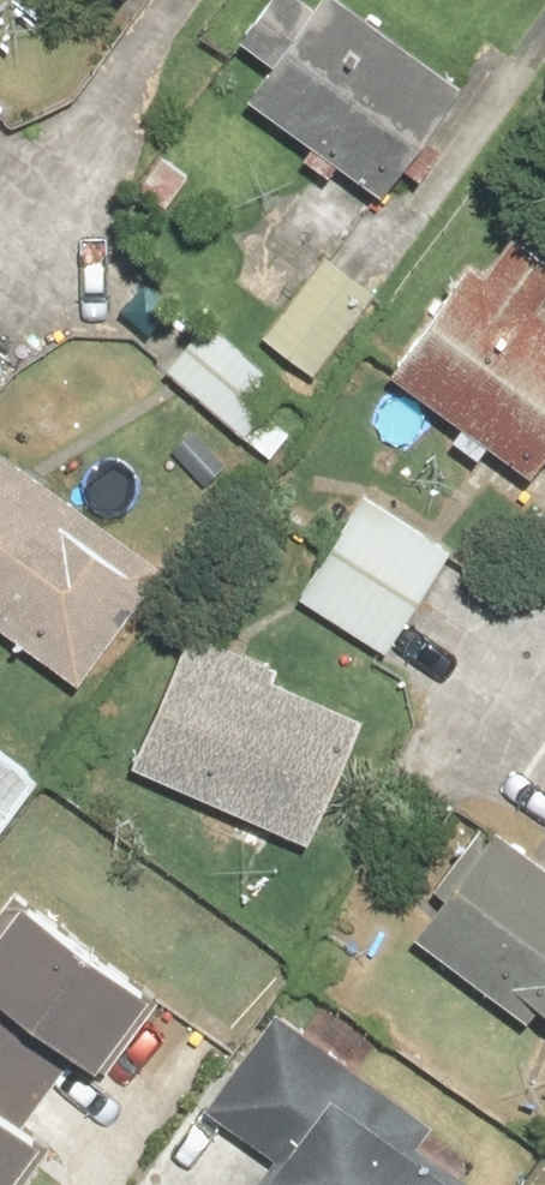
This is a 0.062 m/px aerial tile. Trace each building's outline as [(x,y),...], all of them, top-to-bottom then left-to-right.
[(335,0),(316,0),(307,13),(290,0),(267,0),(223,61),(255,84),(241,103),(375,200),(457,88),(335,0)] [(372,297),(325,261),(261,343),(308,379),(372,297)] [(385,379),(456,430),(448,442),(476,461),(485,449),(528,480),(544,457),(544,324),(465,267),(385,379)] [(286,393),(198,321),(156,372),(244,444),(286,393)] [(74,687),(158,572),(0,457),(0,633),(74,687)] [(383,651),(446,554),(360,497),(296,595),(383,651)] [(184,629),(126,771),(302,843),(352,720),(272,687),(279,668),(184,629)] [(497,839),(420,948),(512,1012),(517,1005),(544,1024),(544,872),(497,839)] [(82,1074),(139,1001),(21,909),(0,936),(0,1179),(31,1139),(10,1122),(60,1057),(82,1074)] [(278,1010),(203,1104),(278,1164),(261,1184),(462,1184),(411,1144),(424,1127),(278,1010)]
